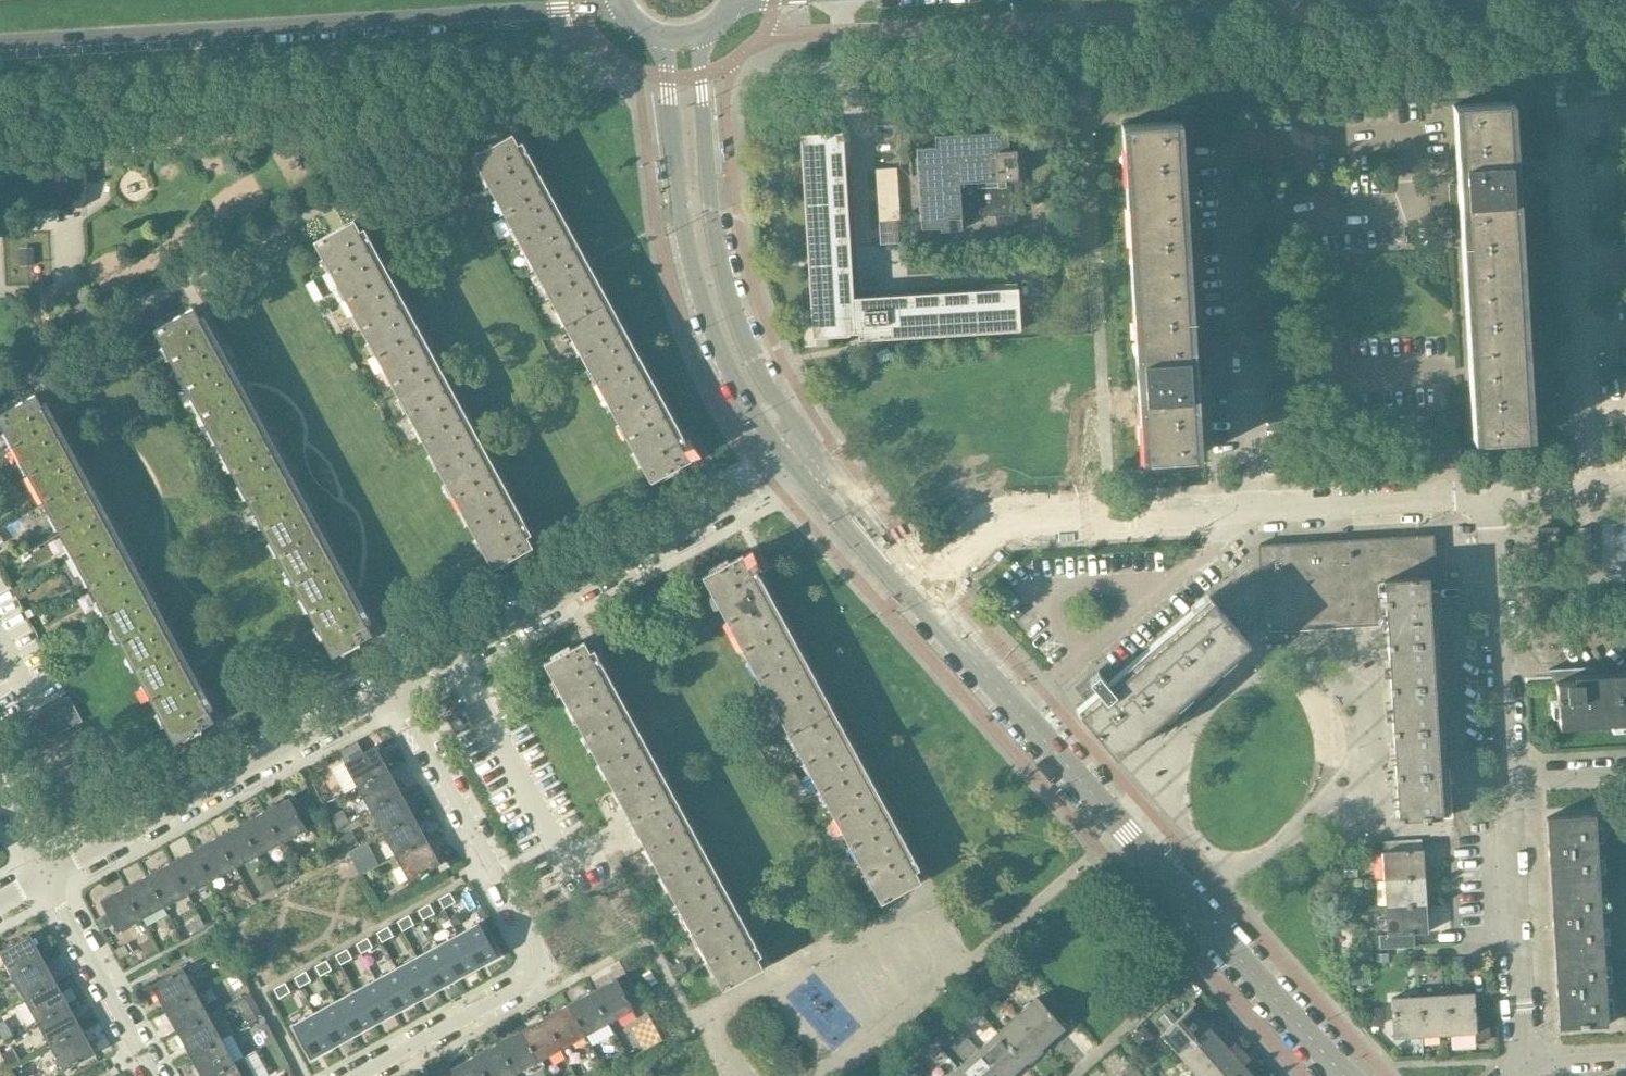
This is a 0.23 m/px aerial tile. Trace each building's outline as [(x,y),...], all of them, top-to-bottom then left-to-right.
[(1457,183),(1448,184),(1450,224),(1459,224),(1472,439),(1532,435),(1512,101),(1452,105),(1457,183)] [(1181,121),(1121,124),(1141,458),(1201,455),(1196,376),(1205,376),(1203,335),(1194,336),(1181,121)] [(800,135),(807,260),(808,266),(810,309),(812,336),(812,337),(813,337),(814,337),(844,336),(848,335),(849,335),(849,334),(849,332),(858,332),(858,338),(858,339),(859,339),(859,340),(860,340),(1019,330),(1020,330),(1020,329),(1019,303),(1018,294),(1018,293),(1013,293),(847,304),(837,136),(837,132),(836,132),(836,131),(802,134),(801,134),(800,134),(800,135)] [(1007,131),(935,136),(935,147),(916,148),(921,228),(940,227),(940,231),(962,229),(961,218),(995,215),(996,231),(1017,230),(1016,213),(1012,213),(1011,187),(1014,186),(1014,179),(1015,179),(1017,178),(1018,177),(1016,149),(1008,150),(1007,131)] [(680,443),(589,275),(512,134),(472,156),(651,481),(690,460),(699,455),(690,438),(680,443)] [(79,150),(35,153),(38,209),(82,207),(79,150)] [(532,546),(462,418),(354,220),(314,242),(407,411),(493,567),(532,546)] [(46,311),(50,319),(71,308),(66,300),(46,311)] [(371,634),(286,477),(194,308),(154,330),(332,655),(371,634)] [(887,348),(875,354),(880,363),(892,357),(887,348)] [(128,563),(36,394),(0,414),(0,422),(174,741),(213,720),(128,563)] [(1537,528),(1538,547),(1558,546),(1557,527),(1537,528)] [(1439,608),(1438,589),(1437,589),(1433,534),(1258,545),(1263,631),(1387,624),(1395,764),(1398,819),(1450,816),(1438,608),(1439,608)] [(920,881),(751,572),(760,567),(751,550),(703,576),(881,902),(920,881)] [(1212,601),(1169,637),(1123,676),(1111,687),(1098,672),(1089,679),(1090,680),(1081,688),(1093,702),(1080,713),(1116,755),(1159,719),(1160,719),(1176,706),(1177,708),(1191,696),(1190,694),(1206,680),(1205,680),(1248,643),(1212,601)] [(31,608),(25,611),(28,618),(35,614),(38,613),(34,606),(31,608)] [(79,615),(68,621),(73,630),(84,624),(79,615)] [(762,967),(589,652),(584,642),(545,663),(723,988),(762,967)] [(1560,669),(1561,681),(1555,681),(1558,725),(1625,722),(1625,677),(1589,680),(1588,667),(1560,669)] [(503,685),(492,691),(493,694),(502,709),(513,703),(504,687),(503,685)] [(68,696),(56,702),(70,727),(81,721),(68,696)] [(56,702),(45,708),(59,733),(70,727),(56,702)] [(45,708),(34,714),(48,739),(59,733),(45,708)] [(463,708),(446,717),(455,734),(472,725),(463,708)] [(34,714),(22,721),(36,745),(48,739),(34,714)] [(22,721),(11,727),(24,752),(36,745),(22,721)] [(375,746),(344,762),(357,786),(388,769),(375,746)] [(98,751),(87,757),(101,782),(112,776),(98,751)] [(87,757),(76,763),(90,788),(101,782),(87,757)] [(76,763),(64,770),(78,794),(90,788),(76,763)] [(388,769),(357,786),(370,810),(401,793),(388,769)] [(64,770),(53,776),(66,801),(78,794),(64,770)] [(53,776),(41,782),(54,807),(66,801),(53,776)] [(401,793),(370,810),(383,833),(414,816),(401,793)] [(305,828),(299,816),(289,798),(265,811),(282,842),(306,829),(305,828)] [(313,810),(299,816),(305,828),(319,822),(313,810)] [(265,811),(241,824),(258,855),(282,842),(265,811)] [(1595,814),(1546,817),(1550,888),(1599,885),(1595,814)] [(414,816),(383,833),(396,857),(427,840),(414,816)] [(241,824),(219,836),(236,867),(258,855),(241,824)] [(219,836),(195,849),(212,880),(236,867),(219,836)] [(440,864),(427,840),(396,857),(409,881),(409,880),(427,870),(440,864)] [(365,843),(349,852),(353,859),(355,862),(362,875),(378,866),(365,843)] [(195,849),(172,861),(189,892),(212,880),(195,849)] [(1422,849),(1382,852),(1384,878),(1424,876),(1422,849)] [(172,861),(148,875),(165,906),(189,892),(172,861)] [(431,877),(427,870),(409,880),(413,886),(431,877)] [(148,875),(124,888),(141,919),(165,906),(148,875)] [(1424,876),(1384,878),(1386,908),(1425,906),(1424,876)] [(1599,885),(1550,888),(1554,958),(1603,955),(1599,885)] [(124,888),(100,901),(117,932),(141,919),(124,888)] [(450,892),(438,899),(443,908),(455,902),(450,892)] [(429,904),(418,910),(423,919),(434,913),(429,904)] [(1425,906),(1386,908),(1387,935),(1414,933),(1427,932),(1425,906)] [(408,915),(397,921),(402,931),(414,924),(408,915)] [(200,917),(186,926),(191,934),(205,926),(200,917)] [(479,922),(458,934),(476,968),(497,956),(479,922)] [(388,926),(376,932),(381,942),(393,936),(388,926)] [(1414,933),(1387,935),(1379,935),(1380,948),(1415,946),(1414,933)] [(458,934),(437,945),(455,979),(476,968),(458,934)] [(0,951),(0,954),(12,976),(43,959),(30,935),(0,951)] [(367,937),(356,944),(361,953),(372,947),(367,937)] [(437,945),(416,957),(435,990),(455,979),(437,945)] [(347,949),(335,955),(340,965),(352,958),(347,949)] [(1603,955),(1554,958),(1558,1028),(1607,1025),(1603,955)] [(416,957),(396,968),(414,1001),(435,990),(416,957)] [(43,959),(12,976),(25,1000),(56,983),(43,959)] [(326,960),(314,966),(320,976),(331,969),(326,960)] [(182,968),(151,985),(165,1010),(196,993),(182,968)] [(396,968),(375,979),(394,1013),(414,1001),(396,968)] [(305,971),(294,977),(299,987),(311,981),(305,971)] [(616,978),(592,991),(609,1022),(633,1009),(616,978)] [(375,979),(355,990),(373,1024),(394,1013),(375,979)] [(1000,980),(992,987),(999,995),(1007,988),(1000,980)] [(285,982),(273,989),(279,998),(290,992),(285,982)] [(56,983),(25,1000),(38,1023),(69,1006),(56,983)] [(999,995),(992,987),(984,995),(991,1003),(999,995)] [(355,990),(334,1002),(352,1035),(373,1024),(355,990)] [(592,991),(567,1004),(584,1035),(609,1022),(592,991)] [(196,993),(165,1010),(178,1033),(209,1016),(196,993)] [(1474,993),(1446,994),(1448,1034),(1475,1033),(1475,1040),(1490,1039),(1487,1004),(1474,1005),(1474,993)] [(1446,994),(1419,996),(1421,1036),(1448,1034),(1446,994)] [(243,998),(248,1020),(262,1017),(257,995),(243,998)] [(1419,996),(1391,998),(1393,1038),(1421,1036),(1419,996)] [(1064,1028),(1037,997),(1017,1015),(1044,1045),(1064,1028)] [(334,1002),(313,1013),(332,1047),(352,1035),(334,1002)] [(567,1004),(544,1017),(561,1048),(584,1035),(567,1004)] [(69,1006),(38,1023),(51,1046),(82,1029),(69,1006)] [(1192,1007),(1161,1034),(1179,1054),(1209,1027),(1192,1007)] [(313,1013),(292,1025),(310,1058),(332,1047),(313,1013)] [(1044,1045),(1017,1015),(997,1032),(1025,1062),(1044,1045)] [(209,1016),(178,1033),(191,1056),(221,1039),(209,1016)] [(544,1017),(521,1030),(538,1061),(561,1048),(544,1017)] [(1209,1027),(1179,1054),(1196,1073),(1226,1046),(1209,1027)] [(82,1029),(51,1046),(63,1070),(95,1053),(82,1029)] [(946,1029),(934,1039),(941,1048),(953,1037),(946,1029)] [(521,1030),(497,1043),(514,1074),(538,1061),(521,1030)] [(997,1032),(978,1050),(1001,1075),(1009,1075),(1025,1062),(997,1032)] [(191,1056),(201,1075),(209,1075),(234,1062),(221,1039),(191,1056)] [(934,1039),(921,1050),(929,1058),(941,1048),(934,1039)] [(475,1055),(486,1075),(510,1075),(514,1074),(497,1043),(475,1055)] [(1196,1073),(1198,1075),(1233,1075),(1244,1066),(1226,1046),(1196,1073)] [(978,1050),(958,1067),(966,1075),(1001,1075),(978,1050)] [(451,1068),(455,1075),(486,1075),(475,1055),(451,1068)] [(209,1075),(254,1075),(244,1057),(234,1062),(209,1075)] [(1128,1075),(1138,1075),(1140,1074),(1133,1066),(1125,1073),(1128,1075)] [(1233,1075),(1253,1075),(1244,1066),(1233,1075)] [(958,1067),(948,1075),(966,1075),(958,1067)]
